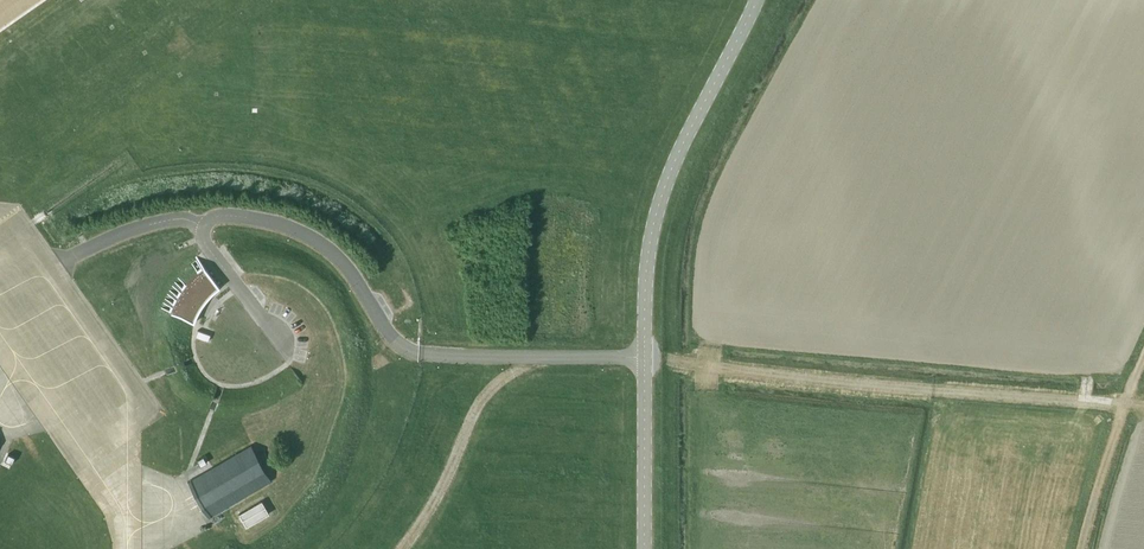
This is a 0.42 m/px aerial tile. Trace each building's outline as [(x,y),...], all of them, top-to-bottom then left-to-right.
[(204,267),(196,256),(195,257),(202,266),(201,266),(196,260),(191,264),(197,271),(192,275),(186,282),(185,283),(178,278),(185,284),(182,288),(175,282),(174,283),(182,288),(181,289),(180,290),(172,286),(180,291),(178,295),(170,290),(169,291),(177,295),(176,297),(175,298),(168,294),(167,294),(176,299),(174,303),(165,299),(173,303),(172,304),(172,306),(163,303),(172,307),(170,311),(161,307),(161,308),(169,311),(169,313),(174,315),(179,317),(183,318),(183,319),(194,322),(195,321),(192,320),(193,318),(194,317),(196,318),(196,317),(195,317),(196,315),(197,315),(197,314),(198,312),(198,313),(199,312),(198,312),(199,310),(200,310),(200,309),(199,309),(201,307),(202,307),(201,306),(202,304),(203,305),(203,304),(202,304),(204,302),(205,302),(204,301),(206,300),(208,298),(209,297),(210,295),(212,294),(211,293),(213,292),(214,292),(213,291),(215,290),(216,290),(216,289),(217,288),(218,288),(220,287),(215,280),(214,280),(212,278),(213,278),(206,269),(205,269),(204,267)] [(395,286),(386,291),(396,308),(405,302),(400,295),(395,286)] [(195,336),(208,341),(211,335),(198,330),(195,336)] [(251,444),(212,467),(188,481),(208,518),(221,510),(223,509),(224,510),(227,509),(226,507),(272,481),(266,470),(273,466),(264,451),(257,455),(251,444)] [(8,453),(5,460),(12,463),(15,456),(8,453)] [(203,456),(197,460),(201,466),(207,462),(203,456)] [(262,500),(239,513),(247,526),(269,513),(262,500)]
